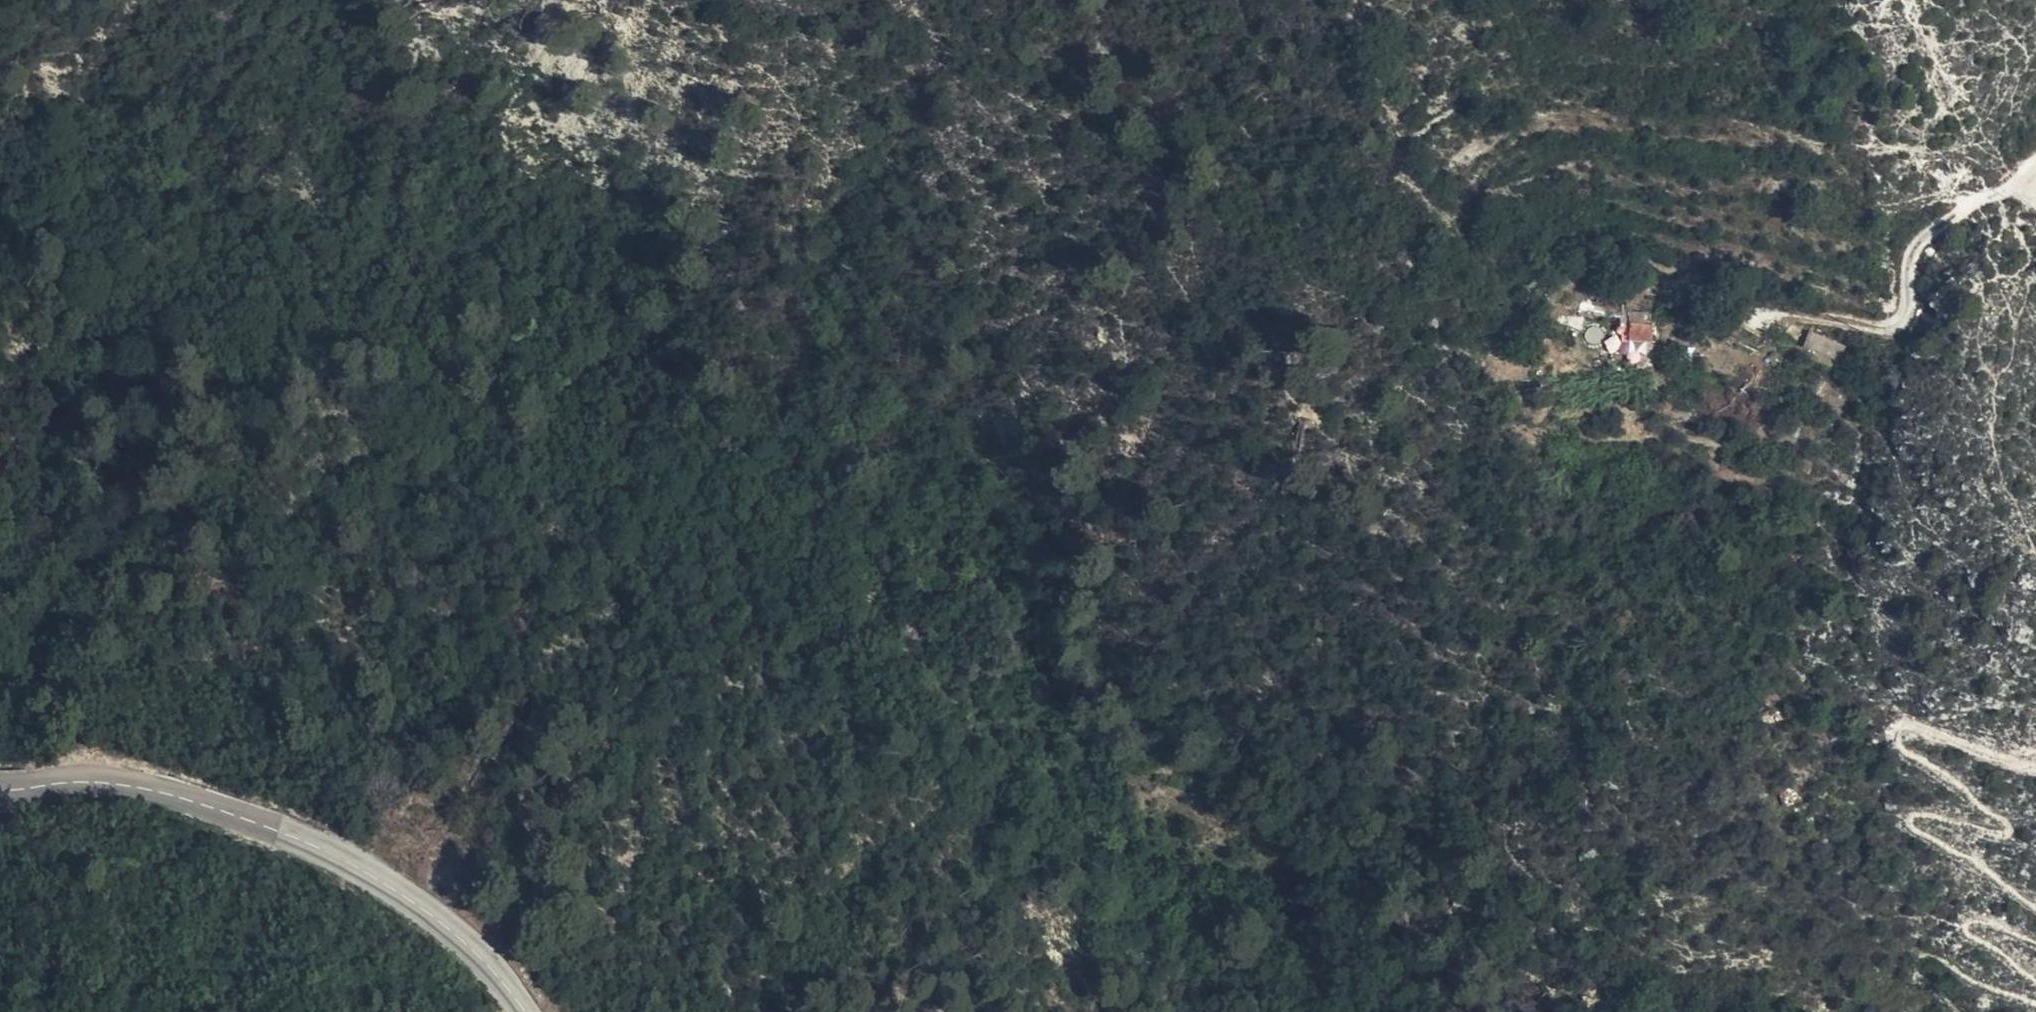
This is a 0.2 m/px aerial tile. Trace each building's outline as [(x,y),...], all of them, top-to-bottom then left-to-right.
[(1629,340),(1651,340),(1651,325),(1629,325),(1629,340)]
